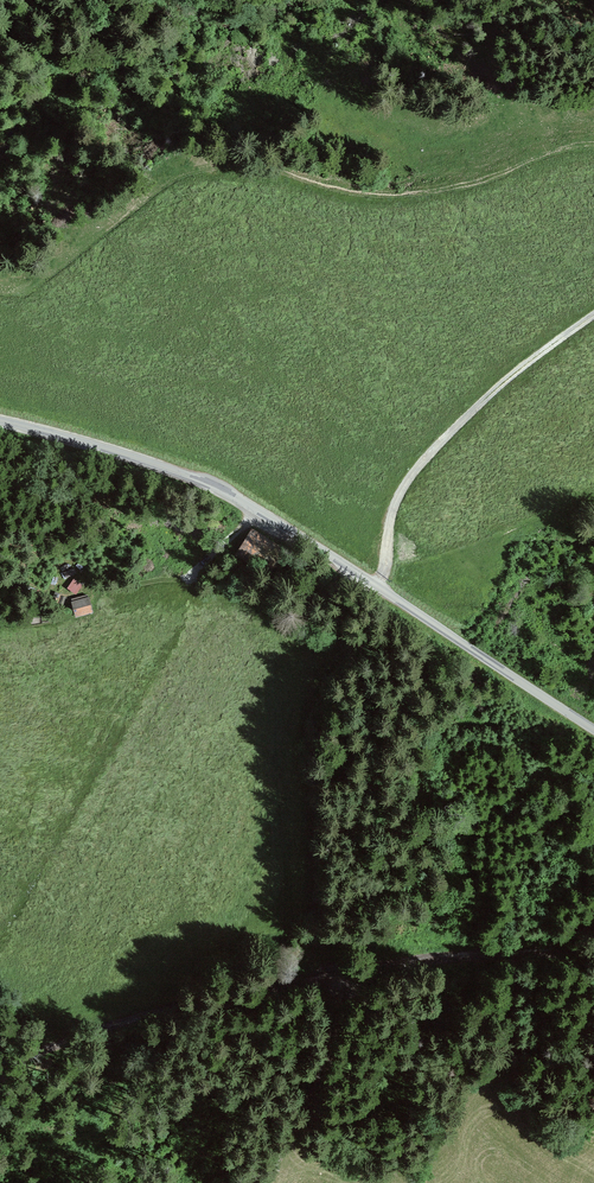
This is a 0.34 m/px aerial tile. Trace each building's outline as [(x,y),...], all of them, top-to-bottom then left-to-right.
[(282,549),(252,530),(238,552),(268,571),(282,549)] [(74,576),(67,586),(77,592),(83,581),(74,576)] [(93,615),(88,598),(71,603),(76,620),(93,615)]
